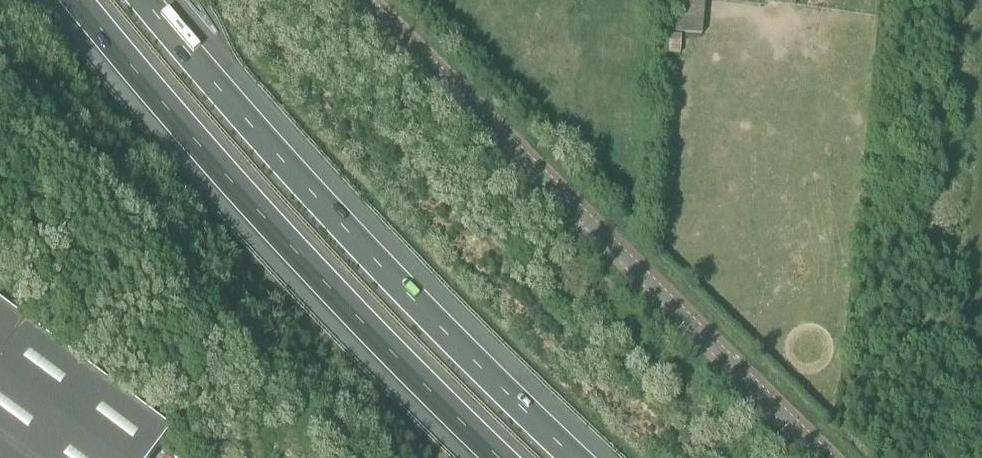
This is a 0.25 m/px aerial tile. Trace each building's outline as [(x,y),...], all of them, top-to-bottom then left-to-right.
[(673,32),(703,35),(706,0),(676,0),(673,32)] [(0,305),(0,457),(152,457),(171,432),(0,305)]
